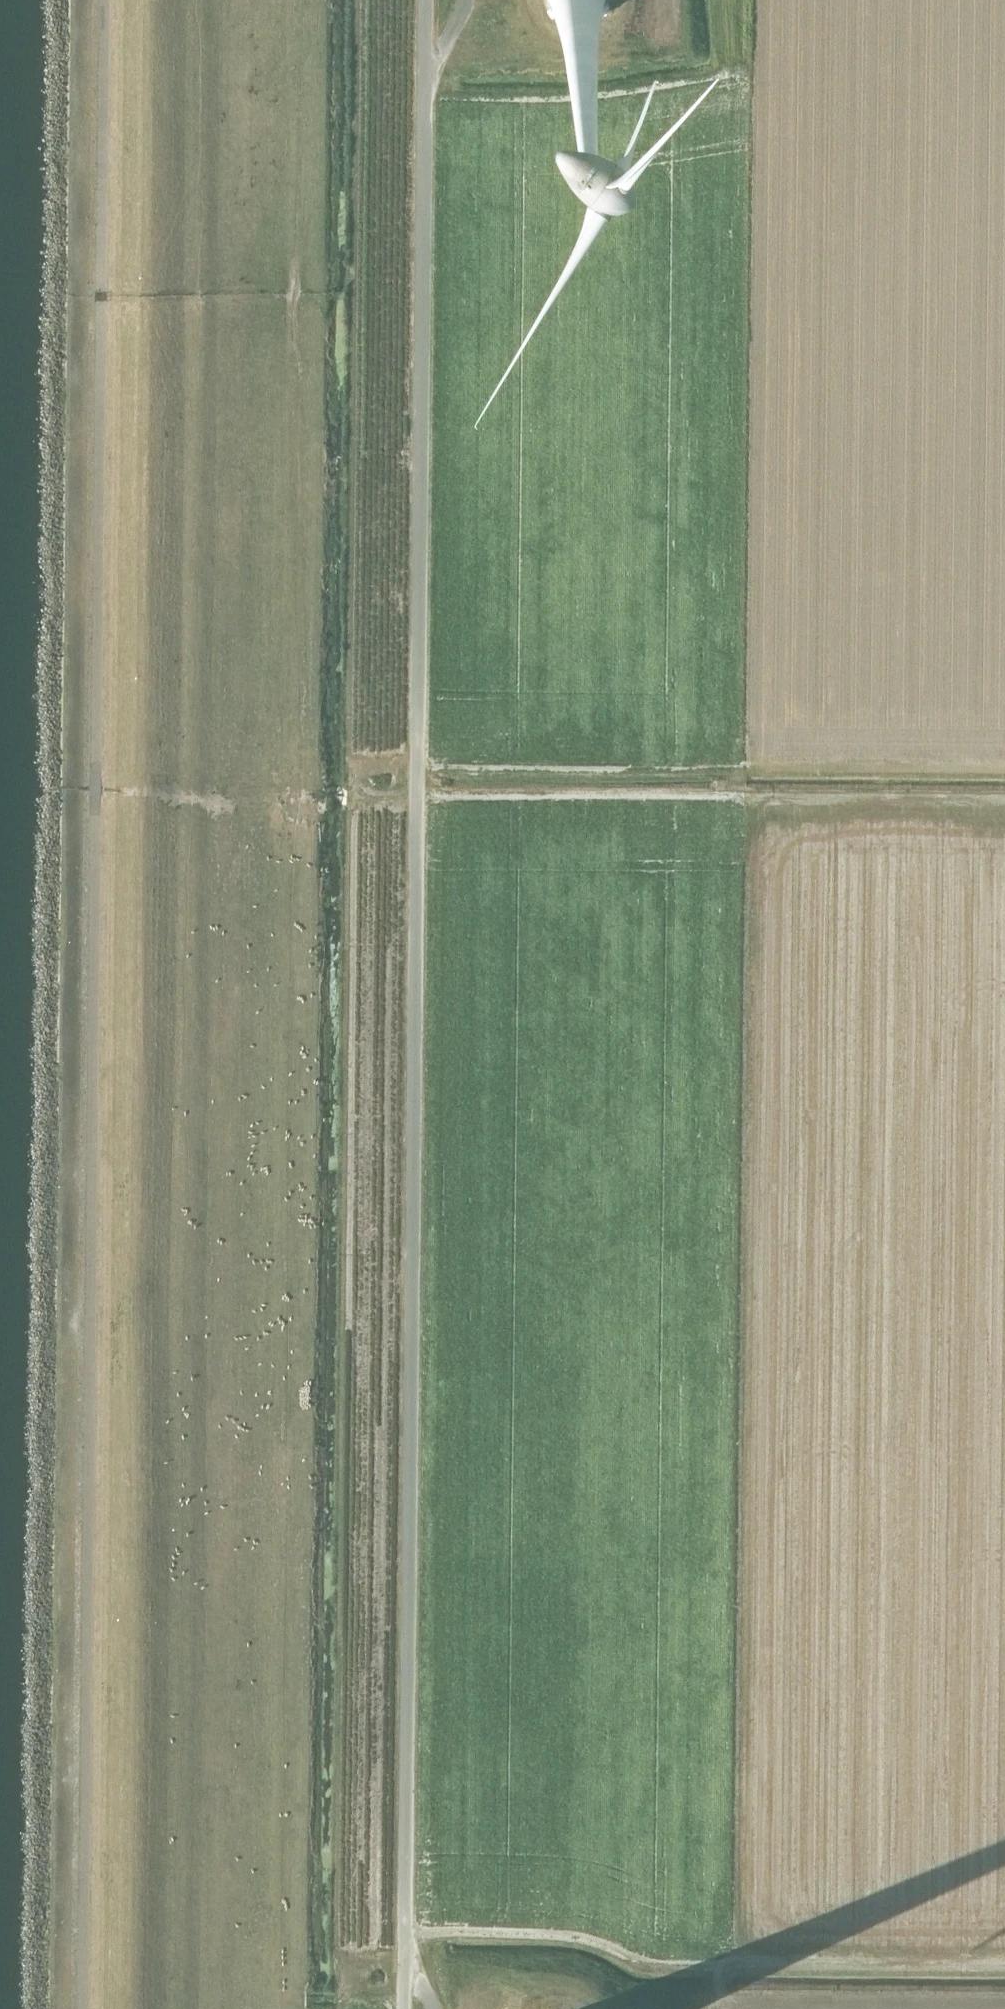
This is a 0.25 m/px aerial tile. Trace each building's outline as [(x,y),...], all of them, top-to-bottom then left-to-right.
[(547,7),(552,15),(560,21),(568,25),(577,26),(586,25),(595,20),(602,14),(607,6),(609,0),(545,0),(547,7)]
